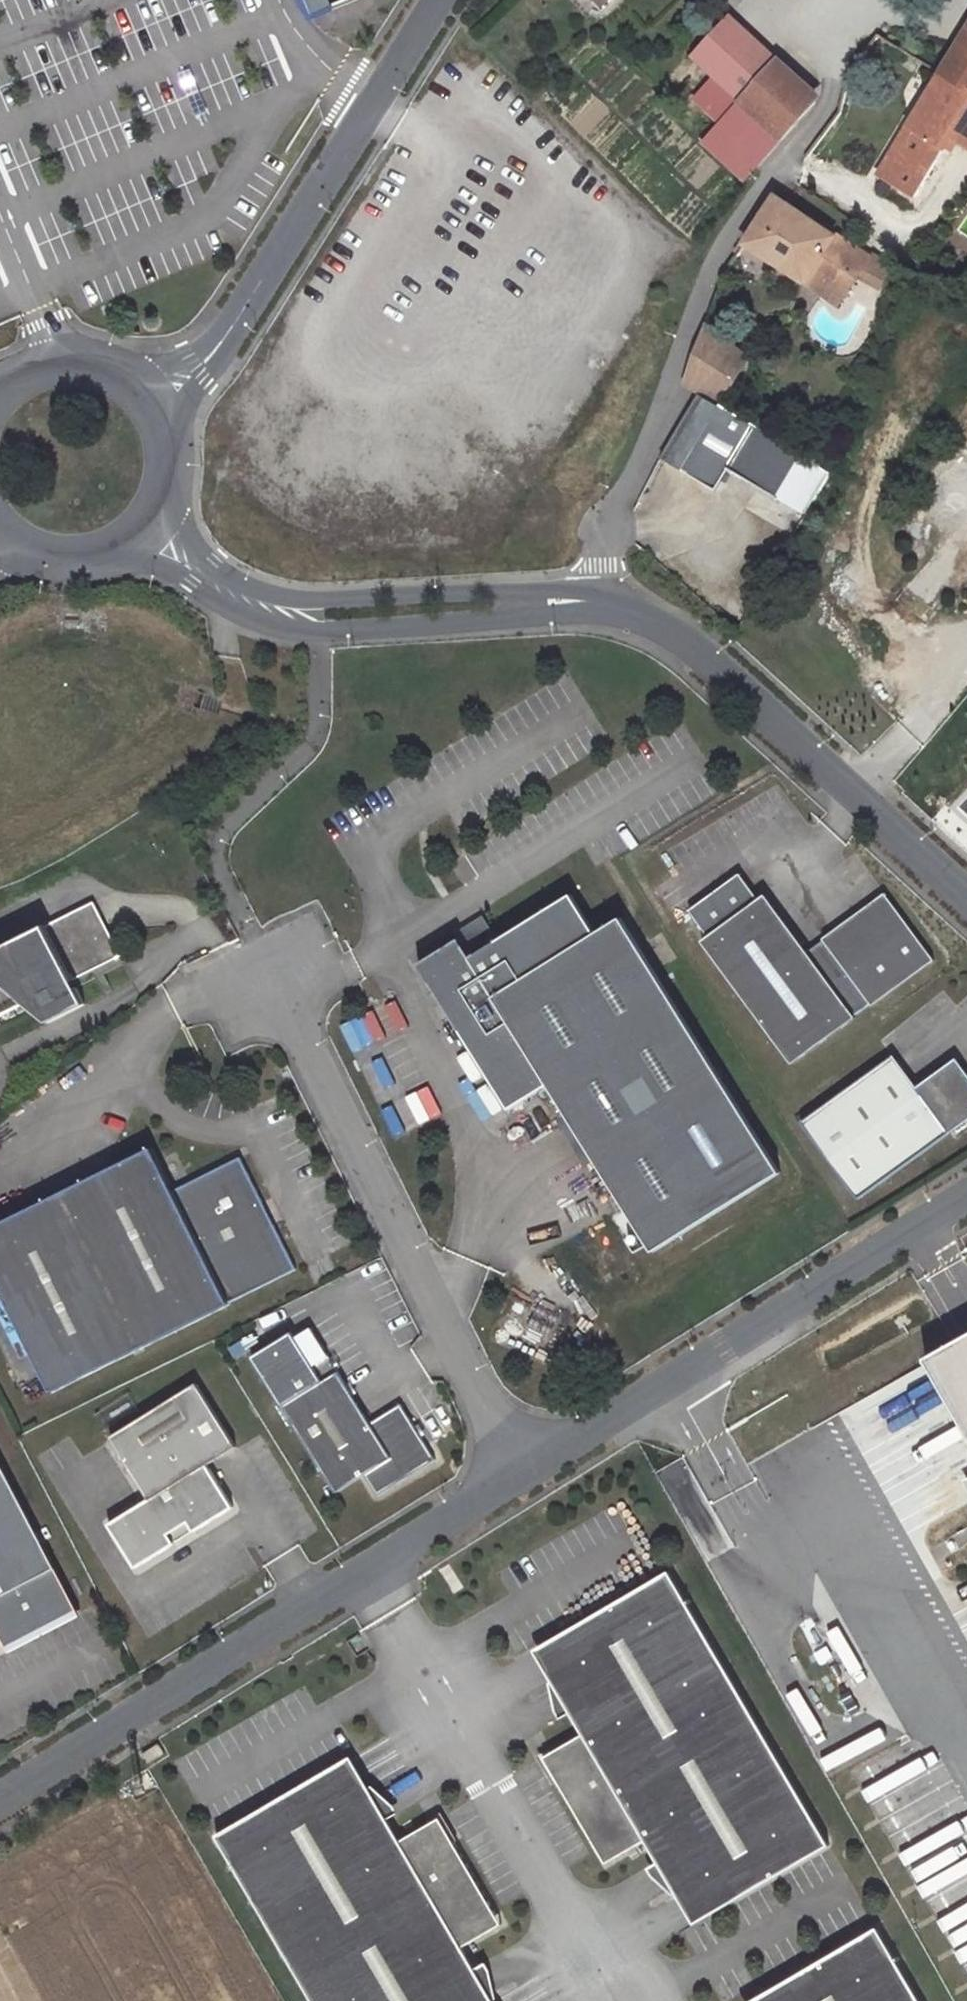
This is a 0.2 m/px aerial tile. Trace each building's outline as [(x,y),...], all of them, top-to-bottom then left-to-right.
[(322,21),(313,0),(305,0),(315,23),(322,21)] [(372,0),(313,0),(322,21),(372,0)] [(707,76),(742,41),(718,20),(684,55),(704,74),(707,76)] [(940,75),(966,92),(966,31),(940,75)] [(707,76),(733,102),(767,61),(742,41),(707,76)] [(767,61),(733,102),(774,142),(811,97),(767,61)] [(774,142),(733,102),(707,76),(704,74),(682,98),(711,125),(701,139),(745,179),(774,142)] [(950,140),(966,113),(966,92),(940,75),(877,175),(910,199),(950,140)] [(950,140),(966,150),(966,113),(950,140)] [(742,184),(745,179),(701,139),(697,144),(742,184)] [(857,259),(768,197),(736,241),(830,305),(850,274),(871,289),(880,266),(861,254),(857,259)] [(678,382),(712,403),(741,357),(697,329),(678,382)] [(794,452),(712,403),(668,466),(705,490),(722,464),(766,493),(794,452)] [(756,901),(737,876),(688,913),(707,939),(756,901)] [(700,943),(791,1066),(934,958),(885,893),(817,942),(821,946),(807,955),(763,896),(756,901),(707,939),(700,943)] [(652,1246),(769,1175),(617,924),(597,937),(573,899),(496,942),(491,933),(471,944),(466,934),(430,957),(514,1102),(551,1079),(652,1246)] [(52,990),(55,998),(39,1006),(47,1023),(85,1004),(74,980),(121,957),(95,903),(0,948),(0,1015),(52,990)] [(854,1200),(966,1122),(966,1072),(957,1059),(918,1086),(897,1056),(800,1125),(854,1200)] [(0,1226),(0,1267),(60,1392),(306,1275),(248,1161),(180,1190),(159,1151),(0,1226)] [(254,1357),(284,1409),(329,1384),(294,1333),(254,1357)] [(329,1384),(284,1409),(338,1495),(364,1479),(376,1498),(435,1460),(402,1409),(374,1427),(343,1376),(329,1384)] [(110,1524),(138,1566),(235,1505),(210,1465),(241,1447),(202,1381),(112,1436),(152,1498),(110,1524)] [(13,1649),(84,1613),(0,1450),(0,1625),(13,1649)] [(667,1577),(546,1645),(563,1676),(548,1684),(578,1739),(548,1756),(562,1780),(553,1785),(594,1857),(602,1852),(608,1863),(639,1846),(670,1900),(685,1891),(702,1922),(823,1853),(667,1577)] [(142,1754),(148,1763),(164,1754),(158,1744),(142,1754)] [(539,1761),(553,1785),(562,1780),(548,1756),(539,1761)] [(216,1832),(312,2000),(492,2000),(461,1947),(492,1929),(486,1918),(494,1914),(454,1842),(445,1847),(431,1822),(401,1840),(370,1785),(355,1793),(337,1763),(216,1832)] [(454,1842),(440,1818),(431,1822),(445,1847),(454,1842)] [(602,1852),(594,1857),(600,1868),(608,1863),(602,1852)] [(500,1925),(494,1914),(486,1918),(492,1929),(500,1925)] [(874,1926),(753,1995),(756,2000),(916,2000),(874,1926)]
